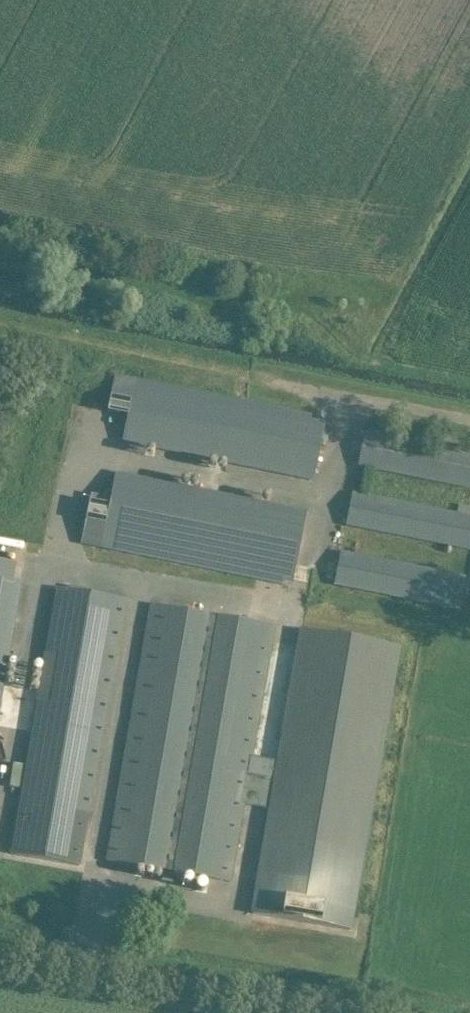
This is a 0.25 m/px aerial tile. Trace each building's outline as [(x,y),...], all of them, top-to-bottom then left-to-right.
[(107,412),(127,416),(122,443),(313,482),(320,444),(325,424),(310,421),(311,415),(115,375),(107,412)] [(360,451),(356,468),(469,490),(469,454),(364,431),(360,451)] [(117,476),(112,499),(91,494),(81,544),(282,585),(283,580),(294,582),(308,515),(117,476)] [(457,516),(354,496),(347,527),(469,552),(469,509),(458,507),(457,516)] [(340,552),(334,584),(458,609),(465,577),(340,552)] [(22,583),(12,581),(0,579),(0,707),(22,583)] [(23,784),(11,854),(79,866),(91,795),(126,602),(58,591),(23,784)] [(233,865),(243,808),(269,813),(252,914),(350,931),(399,647),(301,630),(275,779),(249,774),(276,627),(153,607),(110,843),(107,861),(162,871),(160,880),(172,882),(174,873),(229,884),(233,865)]
